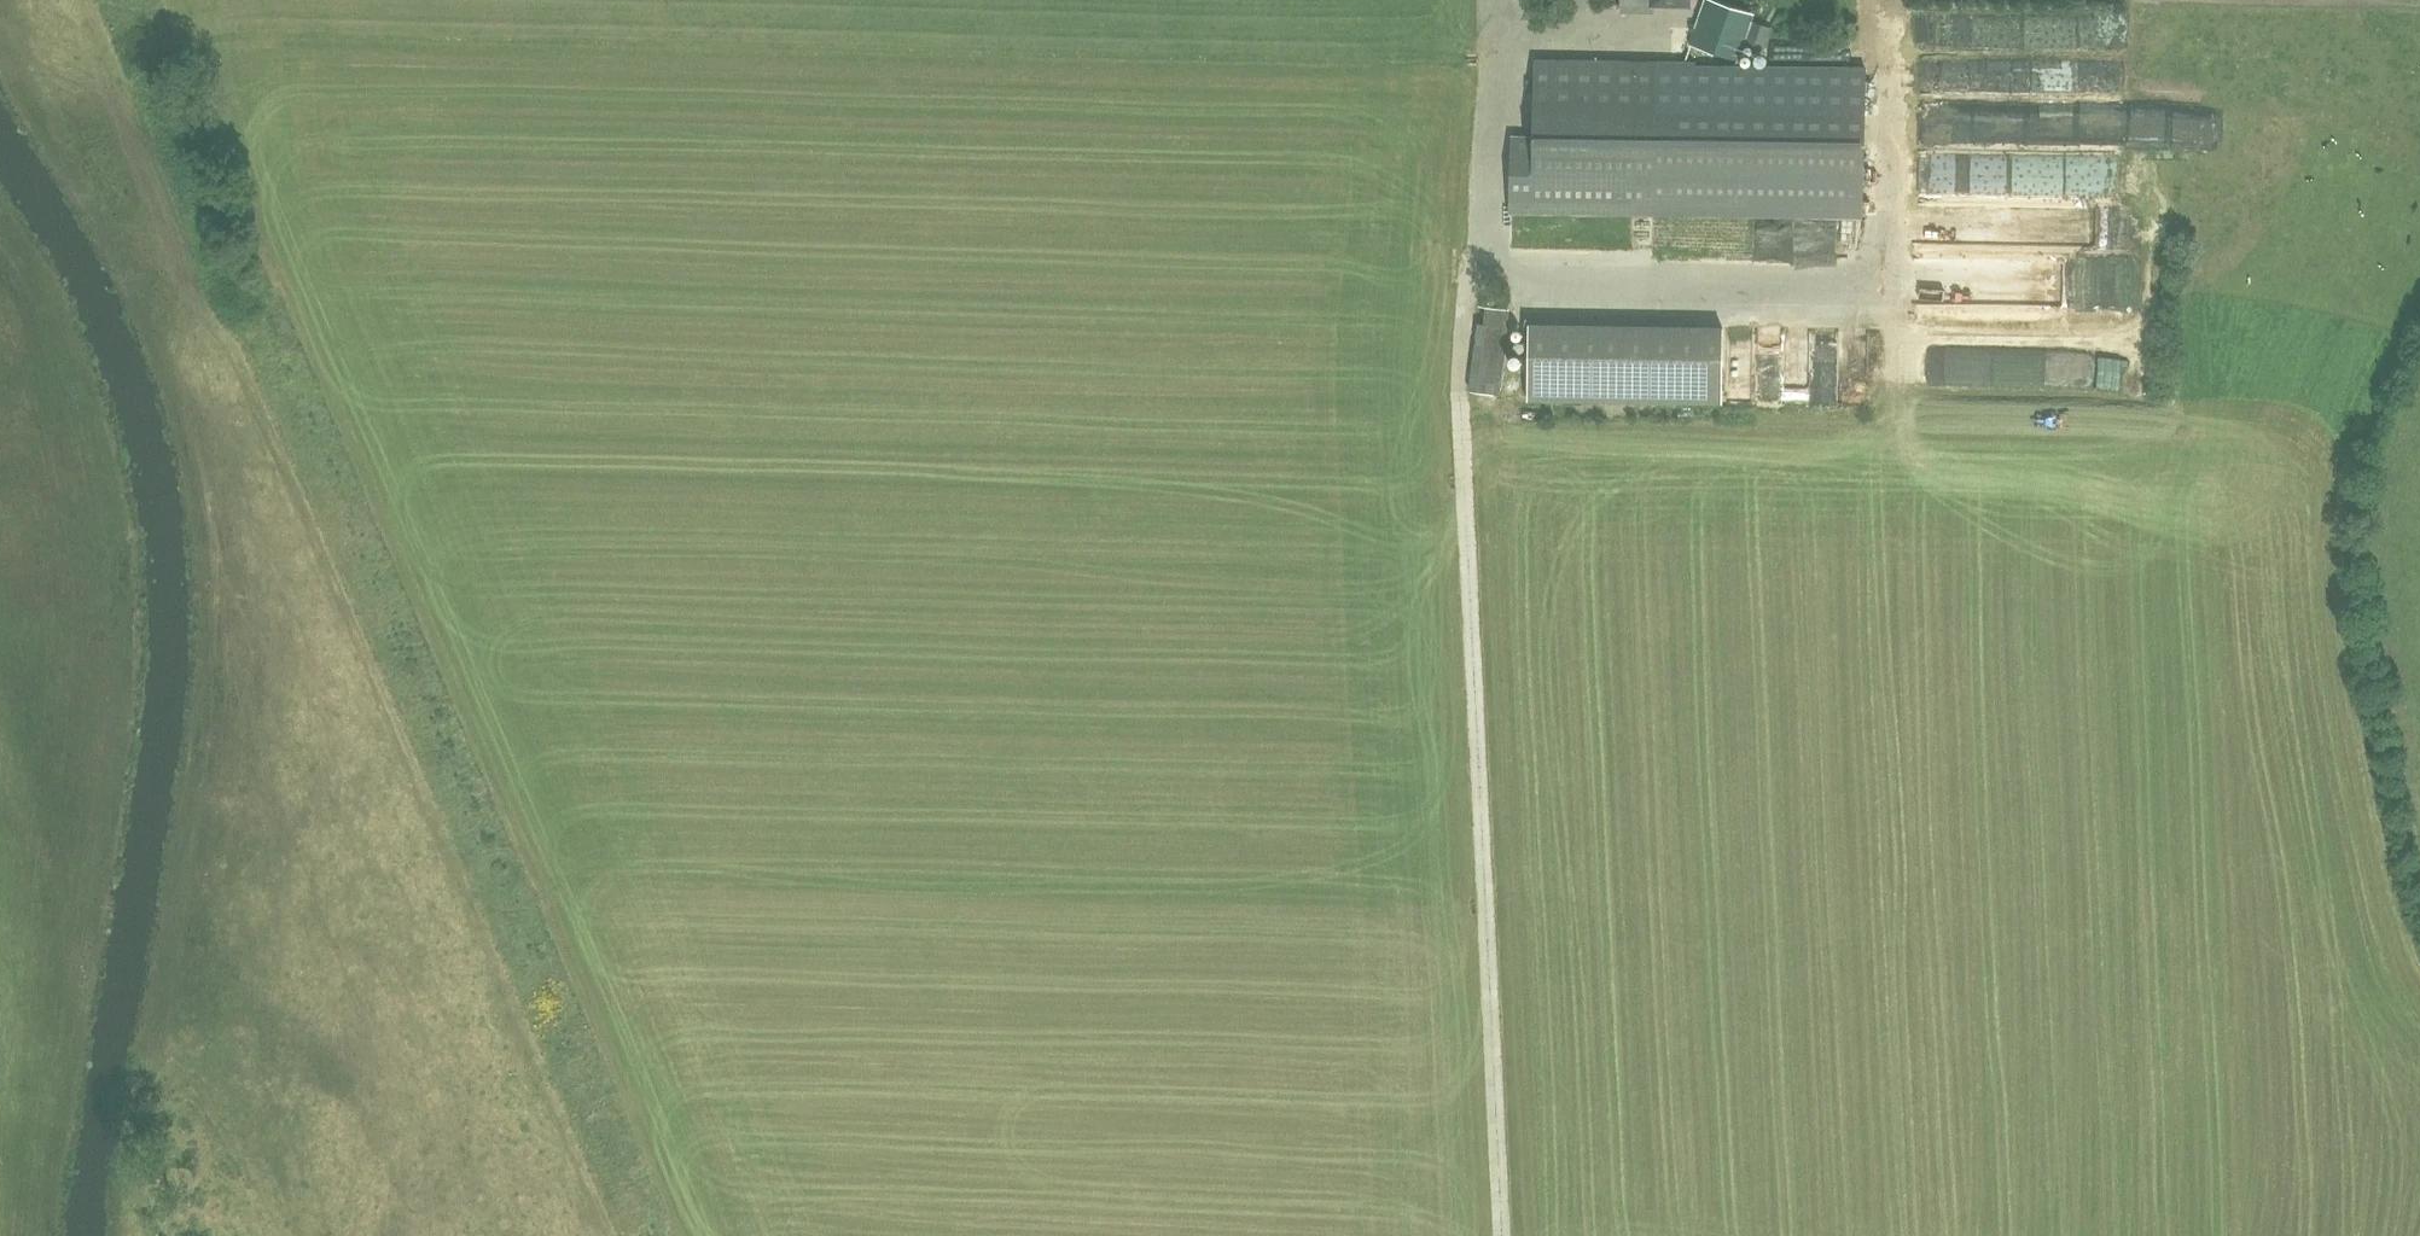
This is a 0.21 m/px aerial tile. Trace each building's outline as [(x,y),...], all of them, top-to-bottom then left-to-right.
[(1531,137),(1528,211),(1863,218),(1865,68),(1859,68),(1735,66),(1745,43),(1766,47),(1772,27),(1754,21),(1756,12),(1719,0),(1704,0),(1700,10),(1683,66),(1657,65),(1555,62),(1534,61),(1534,70),(1531,137)] [(2113,236),(2115,208),(1958,196),(1961,161),(1946,160),(1943,201),(1931,200),(1929,224),(1965,226),(1965,216),(1996,218),(1995,227),(2113,236)] [(1923,291),(1991,292),(1992,258),(1950,257),(1950,268),(1924,267),(1923,291)] [(2115,309),(2148,309),(2148,269),(2112,269),(2112,286),(2115,286),(2115,309)] [(1469,392),(1498,396),(1509,312),(1480,308),(1469,392)] [(1528,325),(1527,399),(1722,402),(1723,329),(1528,325)] [(1796,327),(1796,383),(1824,383),(1824,404),(1849,404),(1850,355),(1870,355),(1870,337),(1822,337),(1822,327),(1796,327)] [(1775,461),(1776,449),(1751,449),(1751,461),(1775,461)]
